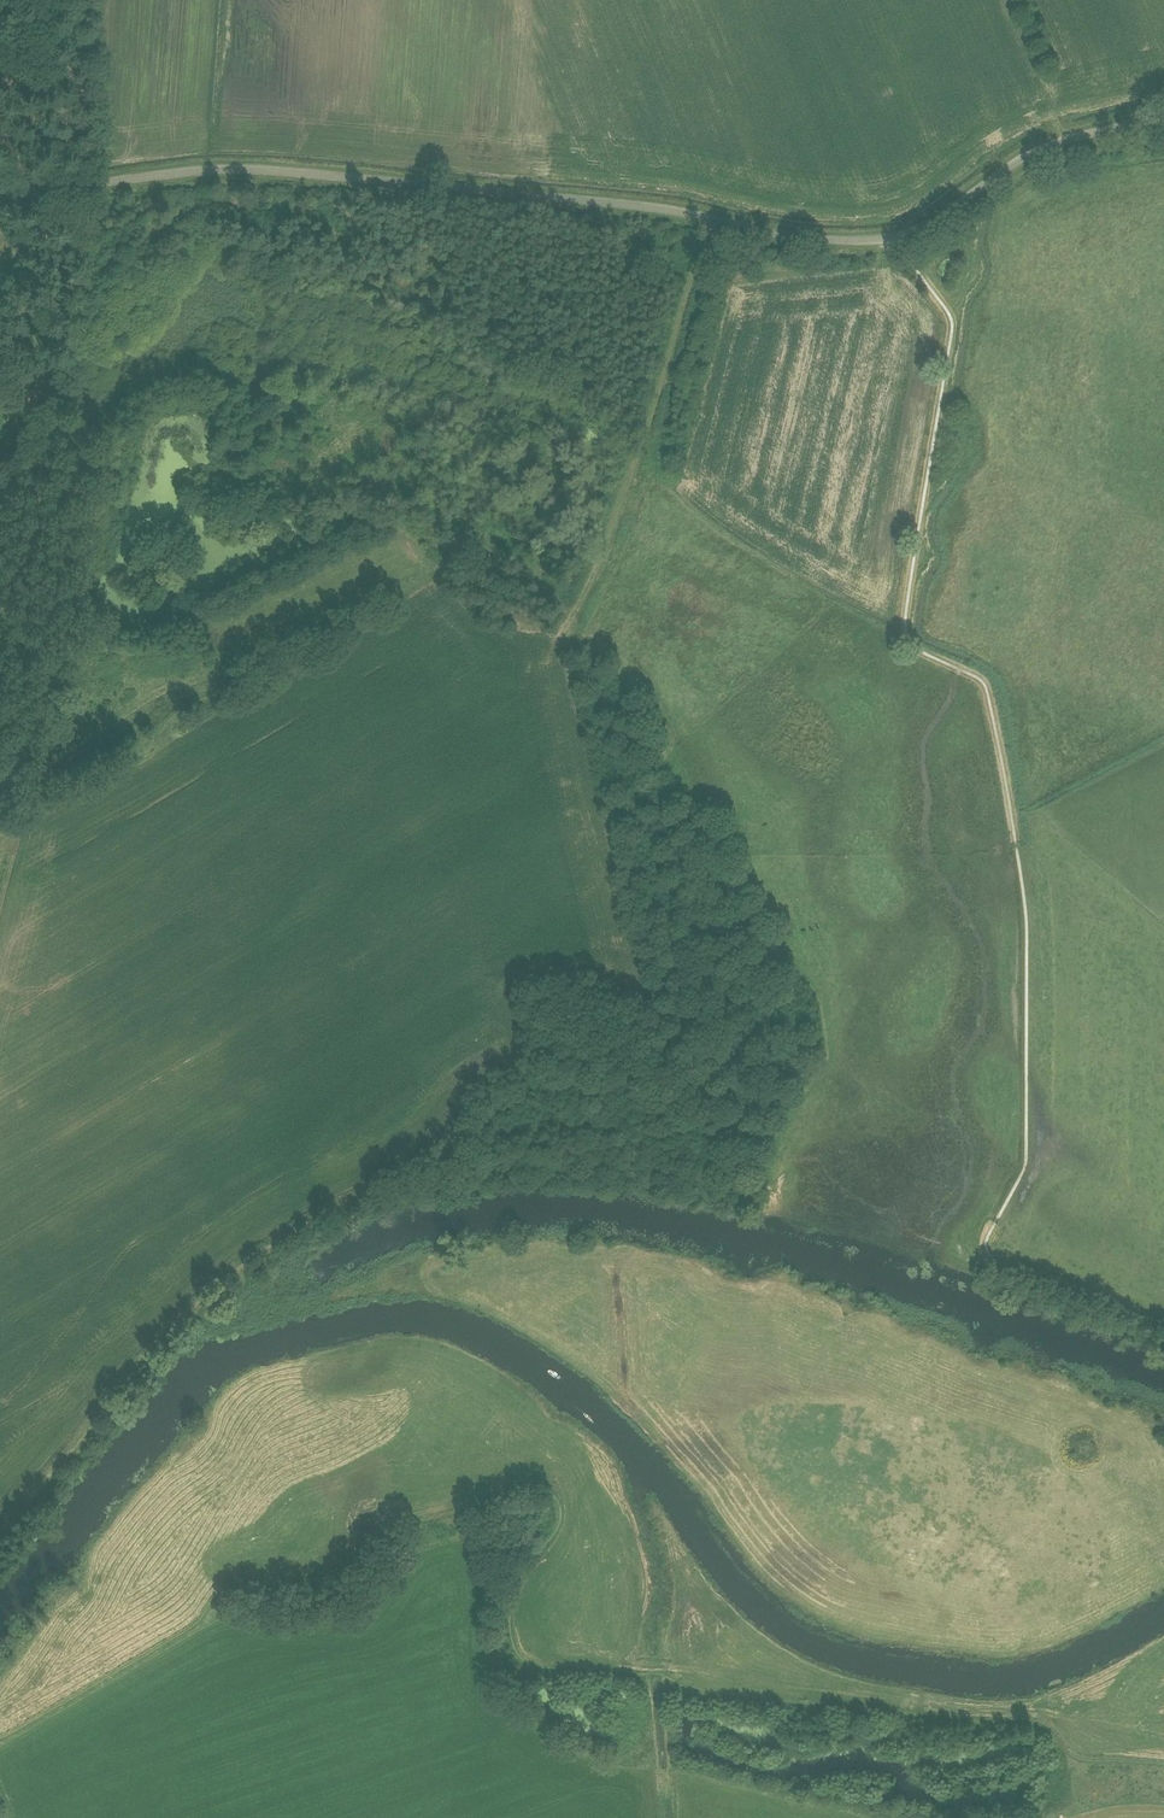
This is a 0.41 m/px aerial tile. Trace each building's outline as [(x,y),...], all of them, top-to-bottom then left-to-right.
[(752,901),(765,894),(761,886),(747,892),(752,901)]
